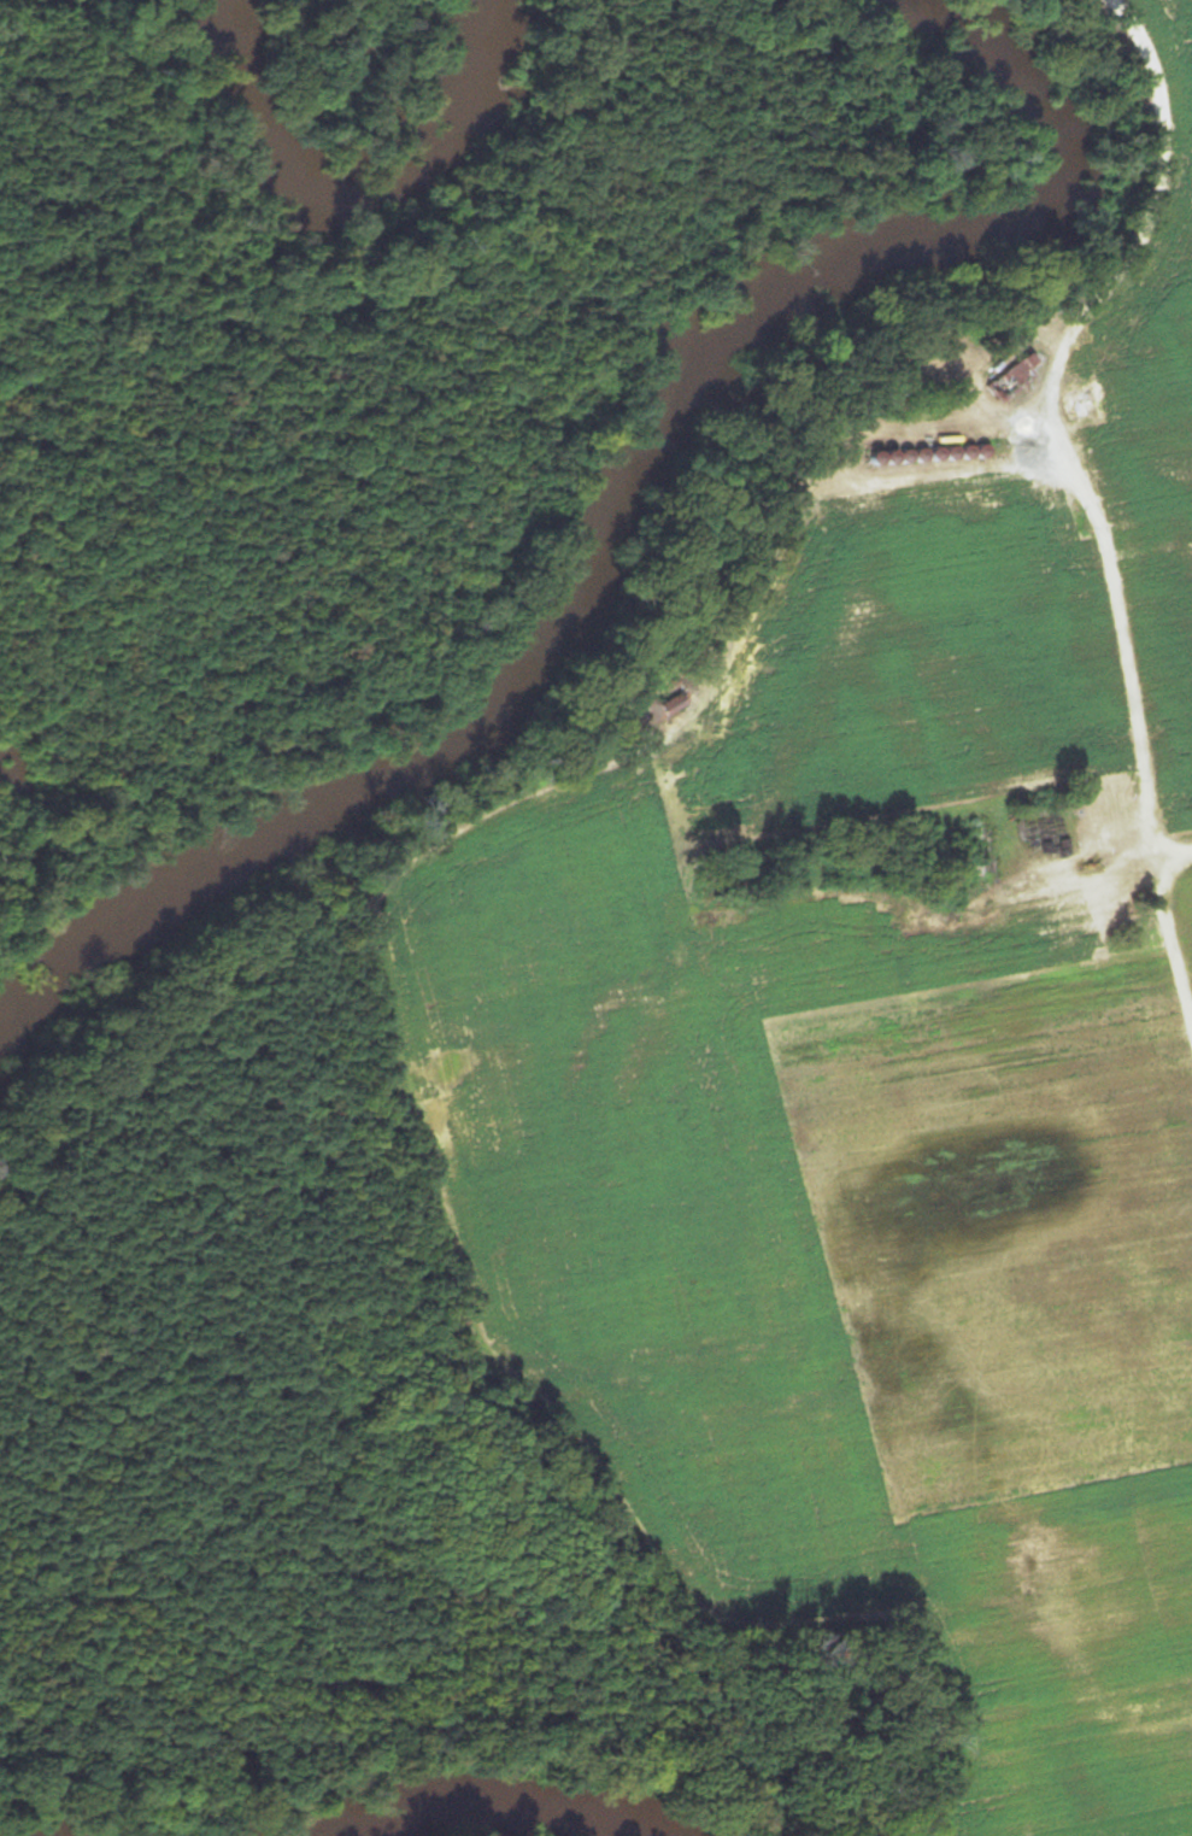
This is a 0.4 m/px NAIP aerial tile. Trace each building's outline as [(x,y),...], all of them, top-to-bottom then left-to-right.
[(983,384),(998,403),(1041,369),(1027,350),(983,384)]
